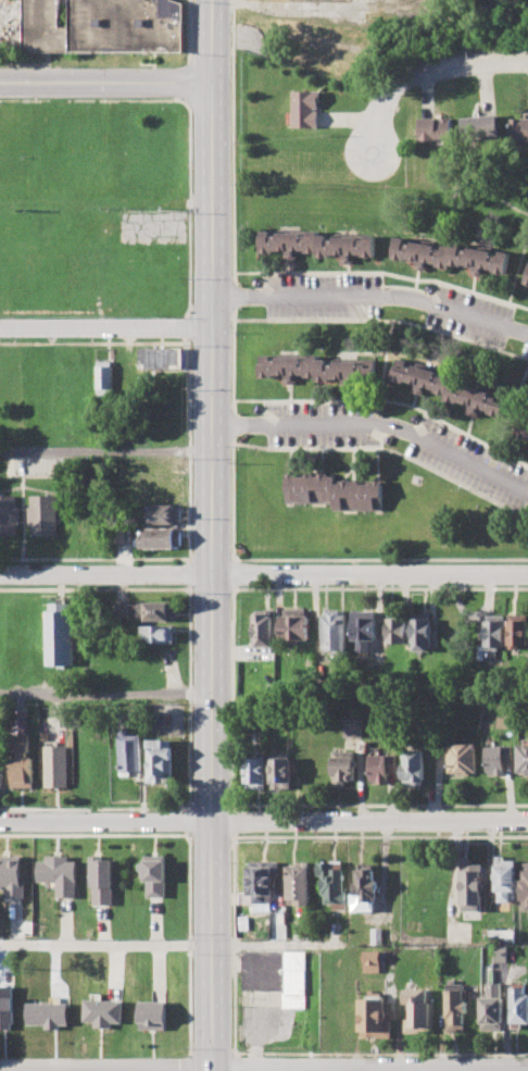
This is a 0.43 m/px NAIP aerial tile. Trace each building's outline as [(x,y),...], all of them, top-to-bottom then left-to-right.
[(22,51),(22,0),(174,0),(183,3),(183,50),(22,51)] [(286,126),(286,111),(294,111),(294,91),(320,91),(320,126),(286,126)] [(463,119),(465,141),(501,137),(499,114),(463,119)] [(420,119),(452,116),(455,152),(440,153),(439,139),(423,140),(420,119)] [(510,119),(527,118),(527,141),(511,141),(510,119)] [(262,232),(322,231),(322,237),(378,236),(378,256),(356,256),(356,260),(340,260),(340,256),(320,256),(320,251),(298,251),(298,258),(286,258),(286,253),(262,253),(262,232)] [(393,258),(398,236),(452,247),(453,240),(514,251),(510,273),(488,269),(487,276),(470,273),(472,267),(452,263),(451,269),(428,264),(427,271),(415,269),(416,263),(393,258)] [(139,349),(183,349),(183,369),(139,369),(139,349)] [(260,354),(319,354),(319,360),(376,360),(376,378),(355,378),(355,384),(339,384),(339,378),(318,378),(318,374),(297,374),(297,381),(284,381),(284,376),(260,376),(260,354)] [(393,381),(401,359),(452,376),(454,371),(513,390),(506,411),(485,404),(482,411),(467,406),(469,400),(451,394),(449,399),(427,391),(425,397),(413,394),(415,388),(393,381)] [(95,361),(111,361),(111,395),(95,395),(95,361)] [(524,413),(527,415),(527,439),(516,435),(524,413)] [(287,473),(334,474),(334,481),(382,481),(382,511),(334,511),(334,502),(287,501),(287,473)] [(148,482),(183,482),(183,499),(148,499),(148,482)] [(15,535),(0,535),(0,495),(15,495),(15,535)] [(29,496),(54,495),(54,536),(29,536),(29,496)] [(147,506),(181,506),(181,523),(147,524),(147,506)] [(113,527),(125,527),(124,543),(113,543),(113,527)] [(144,530),(183,530),(183,548),(140,549),(140,536),(144,536),(144,530)] [(114,601),(128,601),(128,617),(114,617),(114,601)] [(137,602),(175,602),(175,621),(144,621),(144,617),(137,617),(137,602)] [(48,610),(51,610),(51,603),(71,603),(71,610),(76,610),(76,665),(48,665),(48,610)] [(281,609),(310,609),(309,640),(281,640),(281,609)] [(323,610),(344,609),(345,650),(324,650),(323,610)] [(252,614),(256,610),(273,610),(273,646),(252,646),(252,614)] [(352,611),(377,611),(377,640),(369,640),(369,652),(357,652),(357,645),(352,645),(352,611)] [(413,612),(430,612),(430,650),(413,650),(413,612)] [(510,615),(527,614),(527,643),(518,643),(518,648),(511,648),(510,615)] [(487,615),(505,615),(505,647),(487,647),(487,615)] [(387,618),(405,618),(405,644),(387,644),(387,618)] [(143,625),(174,625),(174,643),(148,643),(148,633),(143,633),(143,625)] [(344,718),(362,718),(362,737),(344,737),(344,718)] [(121,732),(130,732),(130,735),(143,735),(143,771),(133,771),(133,777),(122,777),(121,732)] [(11,786),(11,757),(15,757),(15,751),(11,751),(11,733),(30,733),(30,757),(34,757),(34,786),(11,786)] [(150,738),(172,738),(172,784),(150,784),(150,738)] [(448,745),(477,744),(478,772),(449,773),(448,745)] [(486,746),(512,744),(513,762),(505,762),(506,773),(488,774),(486,746)] [(48,745),(70,746),(68,786),(48,786),(48,745)] [(518,745),(527,745),(527,774),(518,774),(518,745)] [(401,749),(424,748),(425,785),(403,786),(401,749)] [(332,750),(356,750),(356,780),(345,780),(345,785),(334,785),(332,750)] [(246,754),(265,754),(266,787),(246,787),(246,754)] [(369,756),(394,756),(394,772),(389,772),(389,785),(378,785),(378,780),(370,780),(369,756)] [(271,758),(291,757),(292,787),(272,788),(271,758)] [(144,854),(166,854),(166,897),(148,897),(148,881),(144,881),(144,854)] [(10,889),(0,889),(0,860),(5,860),(5,855),(23,855),(23,881),(27,881),(27,897),(10,898),(10,889)] [(38,861),(48,861),(48,855),(68,855),(68,861),(78,861),(78,898),(58,898),(58,882),(38,882),(38,861)] [(90,855),(103,855),(103,861),(113,861),(113,904),(95,904),(95,887),(90,887),(90,855)] [(495,855),(504,855),(504,860),(516,860),(516,892),(511,892),(511,901),(500,901),(500,891),(496,891),(495,855)] [(318,860),(344,860),(344,892),(347,892),(348,909),(332,909),(332,904),(325,904),(325,875),(318,875),(318,860)] [(251,862),(279,862),(279,876),(274,876),(274,912),(256,912),(256,894),(251,894),(251,862)] [(360,864),(375,864),(375,880),(379,880),(379,900),(375,900),(375,911),(352,912),(352,894),(356,893),(356,882),(360,882),(360,864)] [(461,864),(483,864),(483,910),(462,910),(461,864)] [(288,865),(311,865),(312,905),(297,905),(297,899),(288,899),(288,865)] [(372,927),(382,927),(382,941),(372,941),(372,927)] [(489,929),(515,929),(515,946),(489,946),(489,929)] [(494,948),(519,948),(518,961),(494,961),(494,948)] [(286,951),(306,951),(306,1007),(282,1008),(281,991),(286,991),(286,951)] [(364,951),(381,951),(382,972),(365,972),(364,951)] [(481,997),(489,997),(488,982),(502,982),(502,997),(505,996),(506,1032),(481,1032),(481,997)] [(448,984),(464,984),(465,991),(468,991),(469,1031),(449,1032),(448,984)] [(512,986),(527,986),(527,995),(527,1024),(512,1024),(512,986)] [(361,998),(368,998),(368,988),(375,988),(375,993),(385,993),(385,999),(388,999),(388,1020),(392,1020),(393,1036),(361,1037),(361,998)] [(405,988),(431,988),(431,1033),(405,1033),(405,988)] [(95,1028),(112,1028),(112,1022),(122,1023),(123,1000),(85,999),(84,1021),(95,1022),(95,1028)] [(140,1001),(166,1001),(166,1029),(140,1029),(140,1001)]
